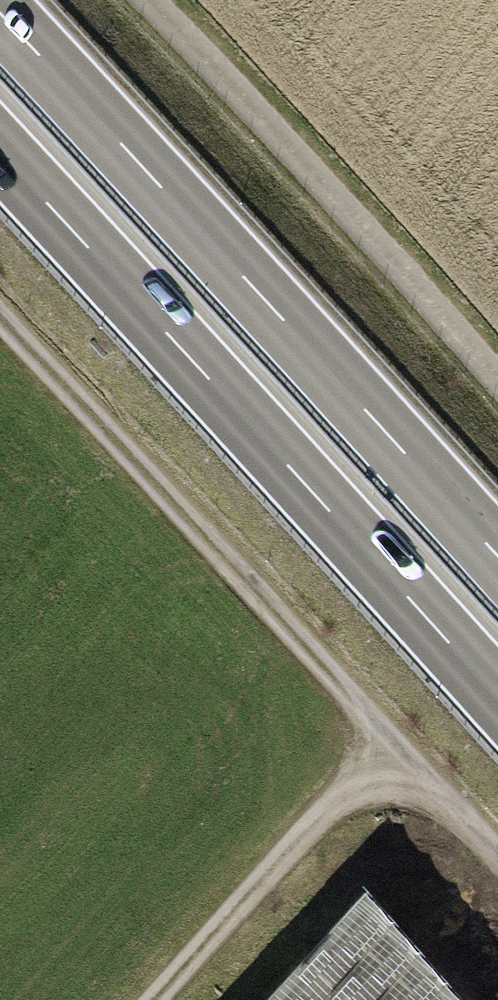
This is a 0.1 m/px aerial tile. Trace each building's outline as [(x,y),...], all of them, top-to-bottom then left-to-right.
[(365,903),(276,999),(451,999),(365,903)]
